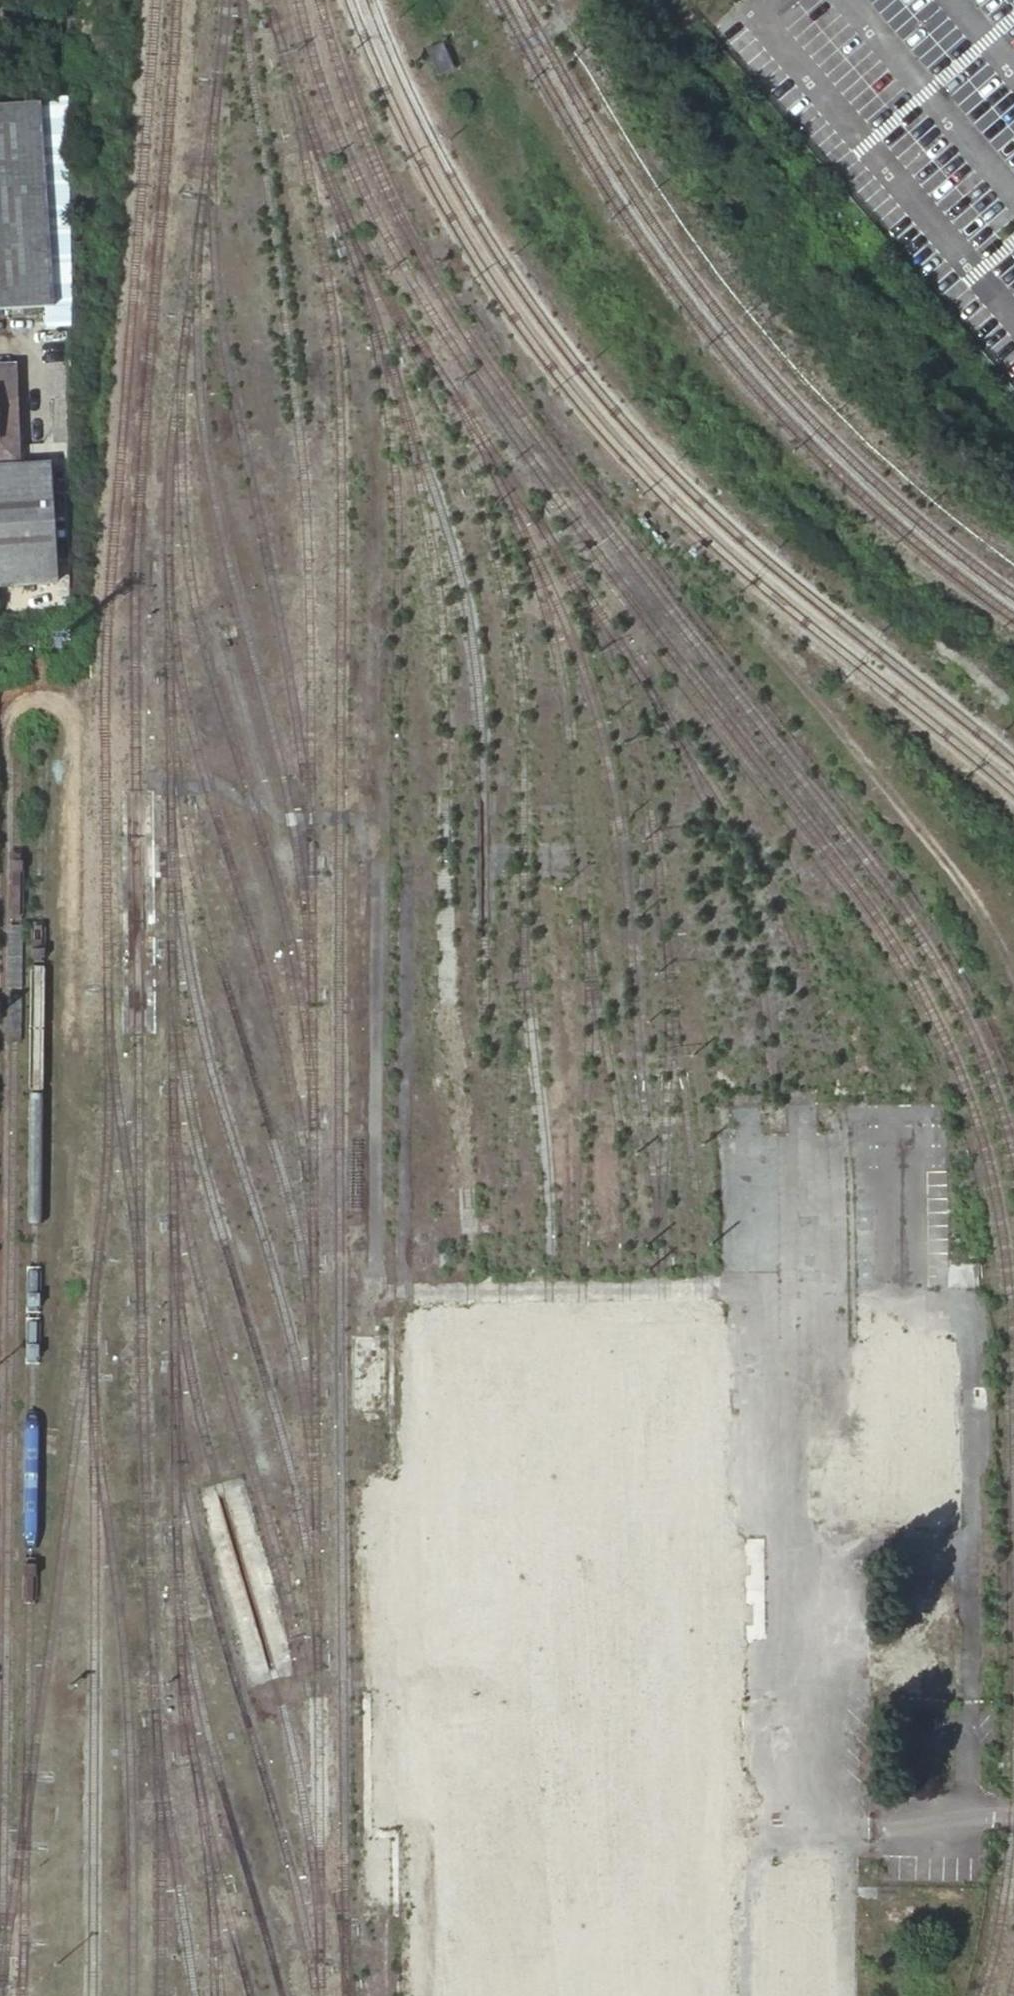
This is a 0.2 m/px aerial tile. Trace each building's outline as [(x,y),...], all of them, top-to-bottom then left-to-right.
[(52,306),(42,136),(55,135),(53,111),(40,112),(39,103),(0,105),(0,310),(52,306)] [(18,463),(15,368),(0,369),(0,464),(18,463)] [(56,582),(49,465),(0,467),(0,586),(56,582)] [(829,1101),(759,1103),(759,1092),(719,1093),(720,1136),(830,1134),(829,1101)] [(939,1168),(939,1103),(868,1103),(868,1168),(939,1168)] [(724,1666),(720,1309),(403,1312),(404,1490),(389,1490),(357,1489),(361,1868),(397,1867),(408,1867),(405,1995),(721,1995),(721,1941),(739,1939),(739,1853),(721,1853),(724,1666)] [(949,1521),(948,1341),(867,1342),(868,1454),(823,1454),(823,1523),(868,1523),(949,1521)] [(821,1889),(757,1889),(758,1995),(821,1995),(821,1889)]
